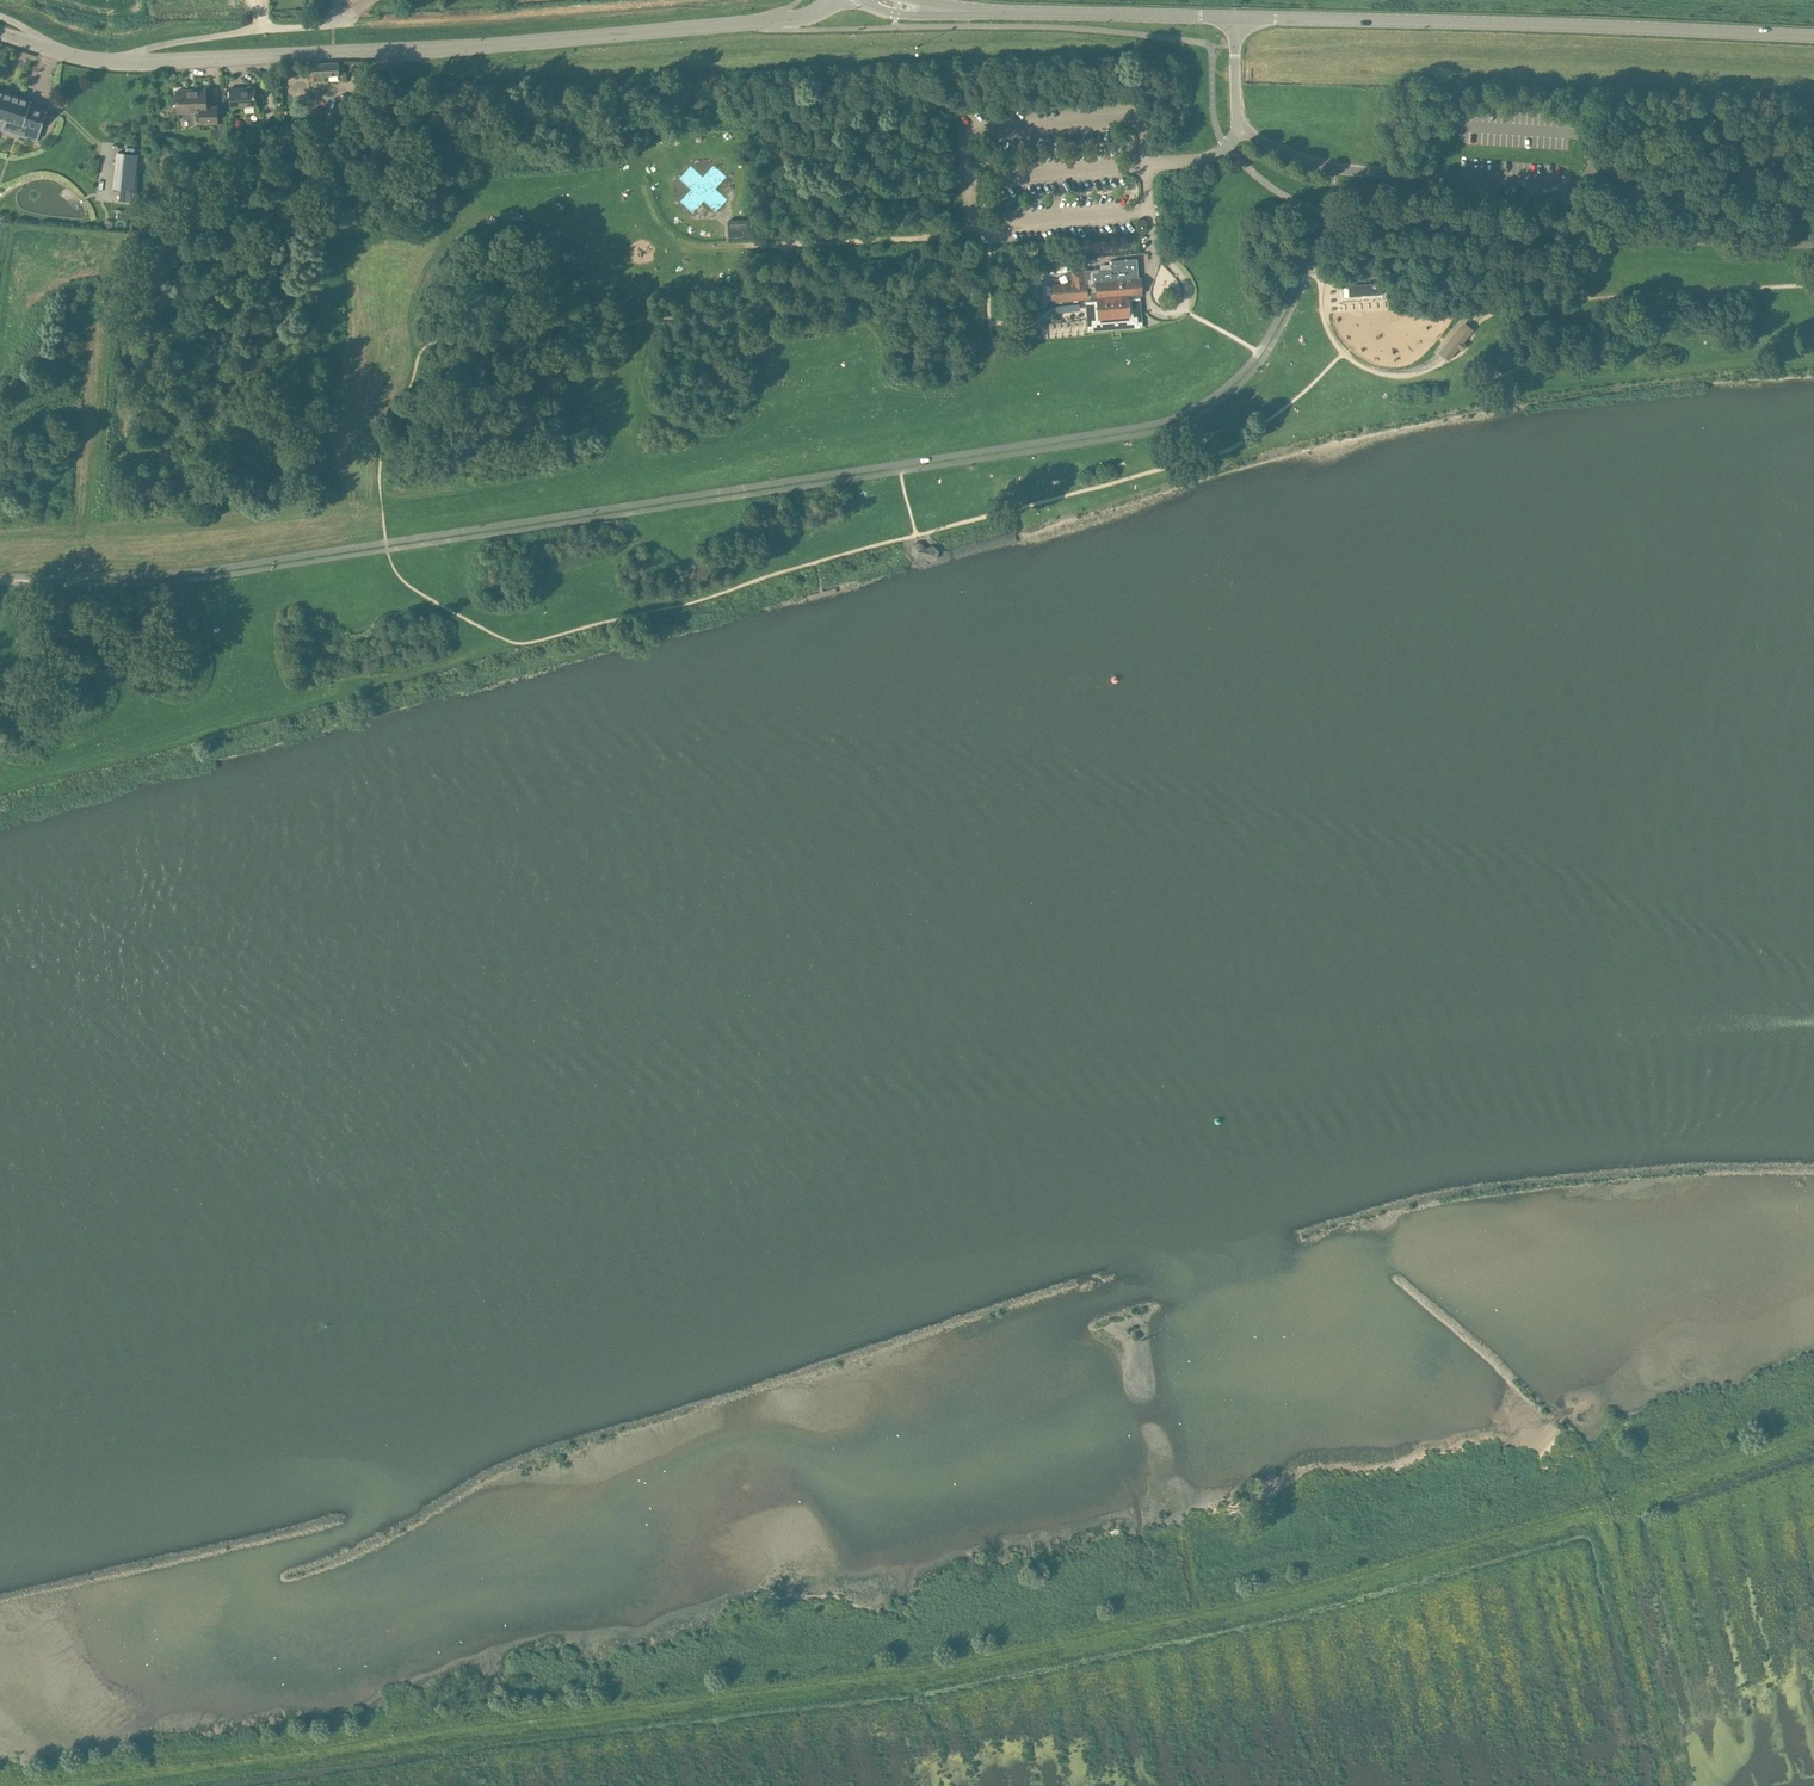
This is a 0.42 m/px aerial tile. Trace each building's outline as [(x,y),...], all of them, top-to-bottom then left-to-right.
[(339,80),(344,80),(344,74),(344,62),(308,63),(309,81),(324,80),(324,75),(339,74),(339,80)] [(255,105),(254,86),(240,87),(240,86),(230,87),(230,106),(255,105)] [(206,105),(205,88),(176,90),(177,111),(199,110),(200,121),(217,120),(216,105),(206,105)] [(22,124),(18,133),(36,139),(39,128),(40,129),(46,110),(29,104),(30,100),(0,90),(0,117),(22,124)] [(345,126),(354,99),(340,95),(332,122),(345,126)] [(118,151),(114,188),(134,190),(138,153),(118,151)] [(747,235),(747,220),(731,221),(731,227),(728,227),(728,236),(747,235)] [(1111,267),(1085,270),(1088,299),(1085,299),(1088,331),(1142,327),(1139,292),(1136,258),(1111,260),(1111,267)] [(1085,299),(1088,299),(1085,270),(1085,269),(1070,270),(1071,280),(1069,280),(1069,282),(1049,284),(1051,302),(1085,299)] [(1348,296),(1381,294),(1381,282),(1347,284),(1348,296)] [(1461,350),(1466,344),(1464,342),(1474,330),(1463,321),(1438,352),(1448,360),(1459,348),(1461,350)] [(920,541),(912,543),(911,552),(916,557),(924,554),(929,560),(937,557),(938,551),(934,545),(925,547),(920,541)]
